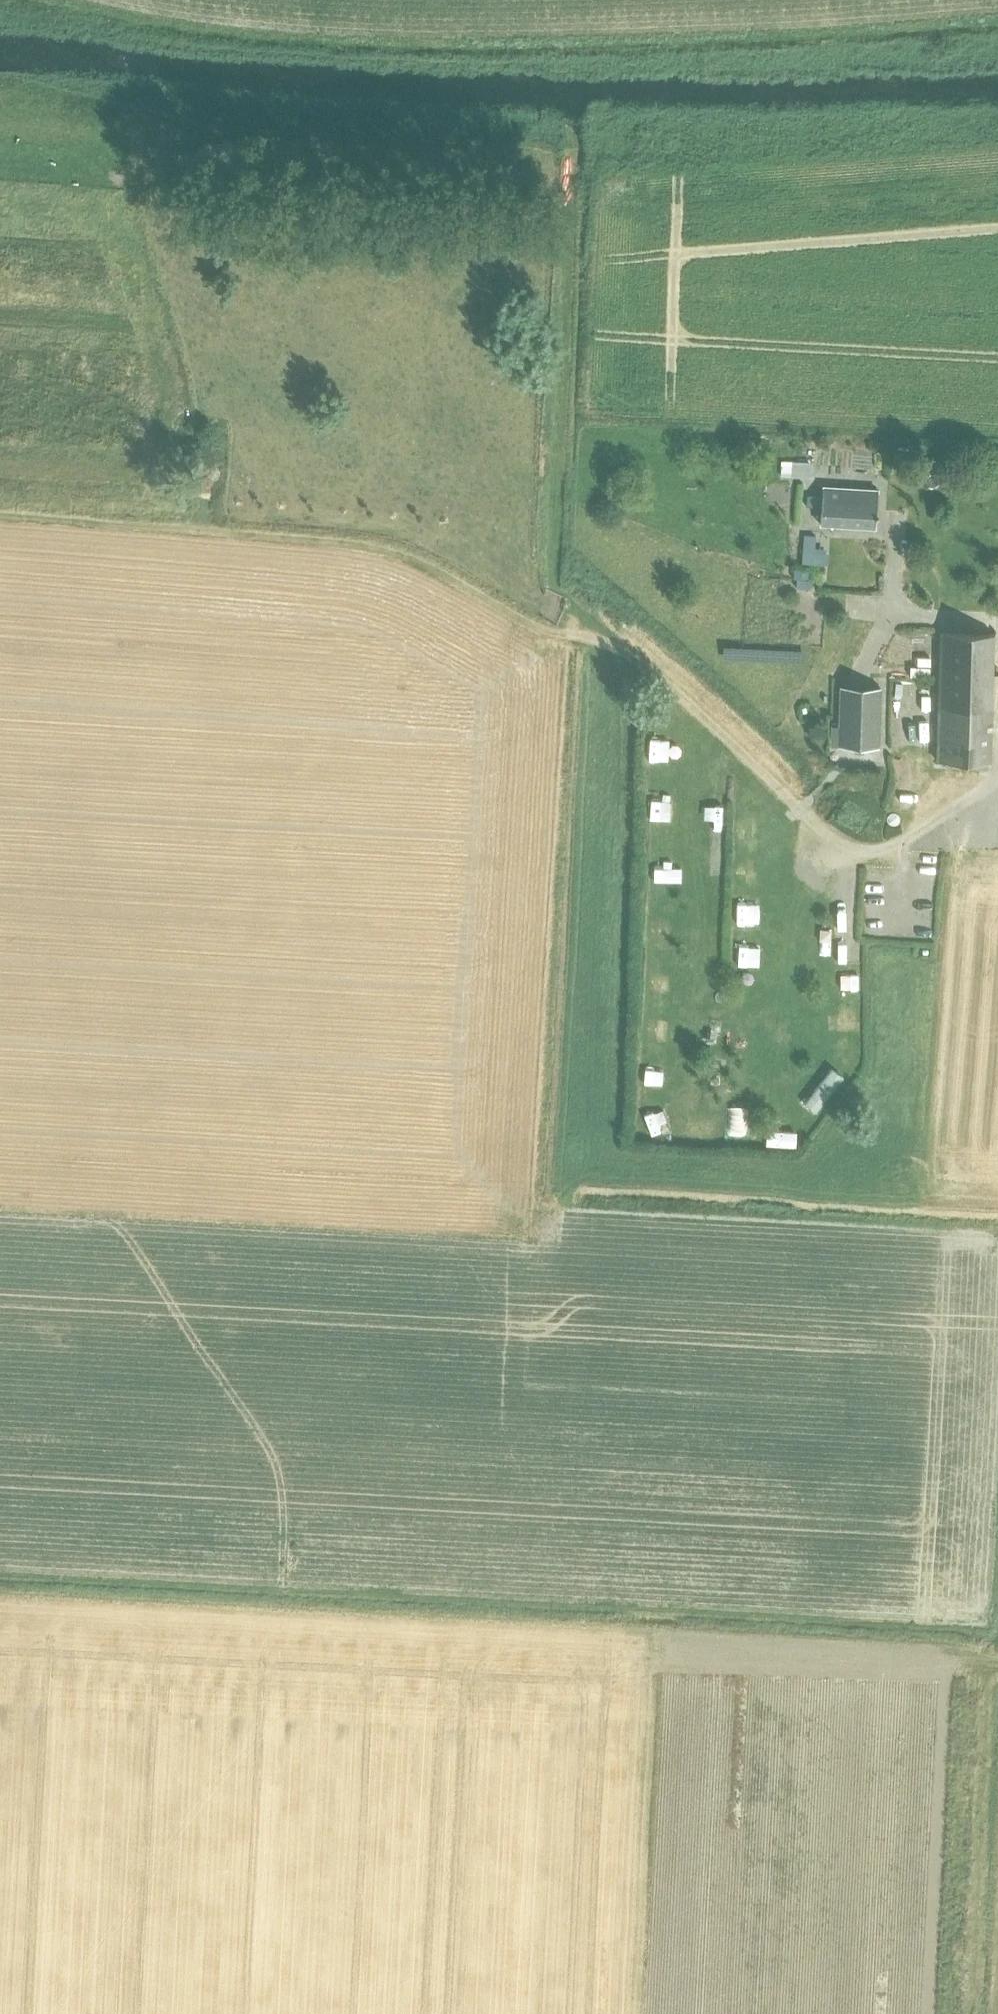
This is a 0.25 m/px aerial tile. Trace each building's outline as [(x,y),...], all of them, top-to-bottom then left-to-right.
[(872,459),(872,450),(853,450),(853,459),(872,459)] [(811,461),(792,461),(791,477),(810,478),(811,461)] [(821,523),(874,527),(877,490),(824,487),(821,523)] [(801,579),(811,580),(812,572),(802,571),(801,579)] [(801,579),(796,579),(796,586),(811,587),(811,580),(801,579)] [(938,761),(990,762),(994,634),(942,632),(938,761)] [(936,672),(937,657),(915,656),(914,670),(936,672)] [(837,686),(836,746),(876,747),(877,687),(837,686)] [(659,763),(660,737),(648,737),(647,762),(659,763)] [(917,784),(897,785),(897,798),(917,798),(917,784)] [(661,824),(661,798),(649,798),(649,824),(661,824)] [(662,878),(661,859),(650,860),(651,879),(662,878)] [(841,912),(841,945),(854,944),(854,912),(841,912)] [(747,918),(736,917),(735,953),(746,953),(747,918)] [(725,953),(733,953),(734,925),(727,924),(725,953)] [(781,947),(753,945),(752,958),(780,960),(781,947)] [(648,971),(647,993),(656,994),(658,972),(648,971)] [(851,983),(849,1009),(859,1010),(860,983),(851,983)] [(811,1092),(826,1103),(850,1071),(836,1060),(811,1092)] [(808,1093),(802,1102),(816,1110),(821,1101),(808,1093)] [(664,1114),(671,1111),(666,1099),(648,1107),(656,1127),(667,1123),(664,1114)] [(799,1136),(800,1128),(767,1126),(766,1134),(799,1136)]
